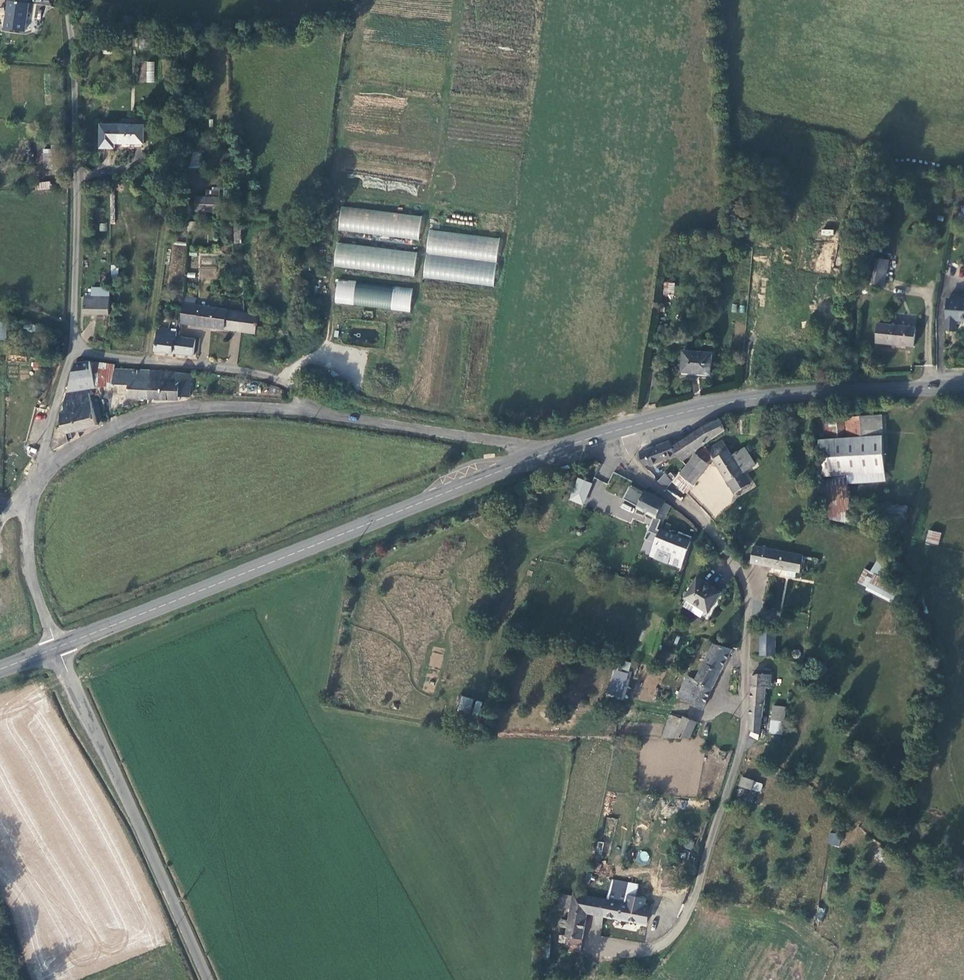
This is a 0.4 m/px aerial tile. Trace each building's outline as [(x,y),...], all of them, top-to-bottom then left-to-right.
[(5,29),(24,32),(28,5),(26,4),(27,0),(9,0),(5,29)] [(154,83),(154,62),(141,61),(140,82),(154,83)] [(143,126),(101,126),(101,149),(114,149),(115,143),(143,143),(143,126)] [(38,181),(37,189),(49,190),(50,182),(38,181)] [(205,187),(205,195),(219,196),(219,188),(205,187)] [(219,212),(219,197),(194,196),(194,211),(219,212)] [(340,207),(337,231),(419,239),(421,214),(340,207)] [(428,230),(423,278),(494,286),(499,237),(428,230)] [(414,276),(417,251),(336,243),(333,267),(414,276)] [(169,273),(184,275),(187,244),(181,244),(180,253),(171,252),(169,273)] [(888,259),(874,257),(870,281),(884,283),(888,259)] [(217,268),(199,267),(199,278),(216,278),(217,268)] [(336,280),(334,304),(410,312),(412,288),(336,280)] [(674,282),(665,282),(664,294),(674,294),(674,282)] [(94,287),(93,296),(108,296),(109,287),(94,287)] [(83,296),(83,314),(108,314),(108,296),(93,296),(83,296)] [(947,298),(946,319),(963,320),(963,299),(947,298)] [(180,323),(225,329),(228,310),(222,309),(182,303),(180,323)] [(245,312),(228,310),(225,329),(242,332),(245,312)] [(259,315),(245,312),(242,332),(255,334),(259,315)] [(915,327),(878,324),(877,342),(913,346),(915,327)] [(156,331),(154,351),(192,355),(193,340),(175,339),(176,332),(171,332),(170,329),(161,328),(161,331),(156,331)] [(683,371),(712,373),(713,352),(684,350),(683,371)] [(67,390),(95,384),(90,361),(75,363),(71,376),(67,390)] [(129,397),(148,398),(149,371),(114,369),(114,364),(106,363),(106,381),(129,383),(129,397)] [(190,394),(191,373),(149,371),(148,398),(178,399),(189,397),(190,394)] [(661,373),(653,373),(652,386),(660,386),(661,373)] [(63,426),(57,427),(55,432),(52,448),(55,450),(68,441),(67,432),(74,431),(87,428),(97,422),(91,394),(87,395),(87,389),(66,392),(64,404),(61,406),(61,412),(63,426)] [(824,439),(818,440),(826,518),(851,523),(849,473),(886,471),(883,415),(870,415),(870,405),(847,405),(846,411),(823,413),(824,439)] [(701,429),(674,447),(678,454),(683,461),(696,451),(730,432),(724,418),(701,429)] [(709,450),(735,492),(751,483),(744,473),(733,455),(724,440),(709,450)] [(659,461),(678,454),(674,447),(671,441),(639,453),(638,459),(644,465),(659,461)] [(744,473),(757,464),(746,447),(733,455),(744,473)] [(711,464),(698,454),(687,467),(681,474),(679,473),(673,481),(688,493),(711,464)] [(665,474),(658,479),(666,488),(673,481),(665,474)] [(576,477),(569,500),(584,505),(591,482),(576,477)] [(663,519),(670,506),(665,503),(665,501),(646,490),(637,486),(629,501),(663,519)] [(908,505),(877,504),(878,524),(907,526),(908,505)] [(692,540),(661,528),(652,555),(682,567),(692,540)] [(938,545),(941,533),(928,530),(925,542),(938,545)] [(752,564),(801,574),(804,556),(755,545),(752,564)] [(890,602),(898,587),(880,578),(885,567),(875,562),(870,572),(863,568),(855,584),(890,602)] [(722,592),(698,578),(686,598),(690,601),(709,612),(722,592)] [(9,596),(5,581),(0,582),(0,598),(9,596)] [(903,592),(905,605),(912,603),(909,591),(903,592)] [(705,620),(709,612),(690,601),(686,608),(705,620)] [(776,632),(762,632),(762,655),(776,656),(776,632)] [(715,644),(705,662),(723,669),(733,649),(715,644)] [(795,658),(798,659),(801,658),(802,656),(802,653),(801,651),(798,650),(795,651),(794,654),(794,656),(795,658)] [(440,667),(442,655),(432,653),(430,665),(440,667)] [(705,662),(696,679),(699,680),(715,687),(723,669),(705,662)] [(607,696),(625,700),(630,673),(612,669),(607,696)] [(647,673),(642,687),(655,691),(660,677),(647,673)] [(772,674),(753,674),(752,687),(751,719),(763,720),(766,688),(771,688),(772,674)] [(680,696),(688,701),(695,688),(699,680),(696,679),(690,677),(680,696)] [(704,709),(715,687),(699,680),(695,688),(688,701),(704,709)] [(471,714),(473,698),(460,696),(457,711),(471,714)] [(476,718),(482,703),(474,700),(468,715),(476,718)] [(786,707),(774,706),(772,720),(784,721),(786,707)] [(670,716),(664,738),(690,738),(697,719),(670,716)] [(751,719),(750,728),(760,738),(761,733),(763,720),(751,719)] [(783,734),(784,721),(772,720),(771,733),(783,734)] [(740,777),(738,786),(760,792),(763,783),(740,777)] [(736,797),(756,803),(759,792),(739,787),(736,797)] [(826,843),(838,847),(842,835),(830,832),(826,843)] [(560,907),(572,907),(574,894),(561,893),(560,907)] [(608,899),(585,895),(574,894),(572,907),(570,919),(563,918),(562,926),(569,928),(568,935),(561,935),(560,941),(583,945),(588,913),(605,916),(608,899)] [(628,903),(608,899),(605,916),(641,922),(641,920),(647,921),(650,907),(644,906),(646,898),(629,895),(628,903)]
